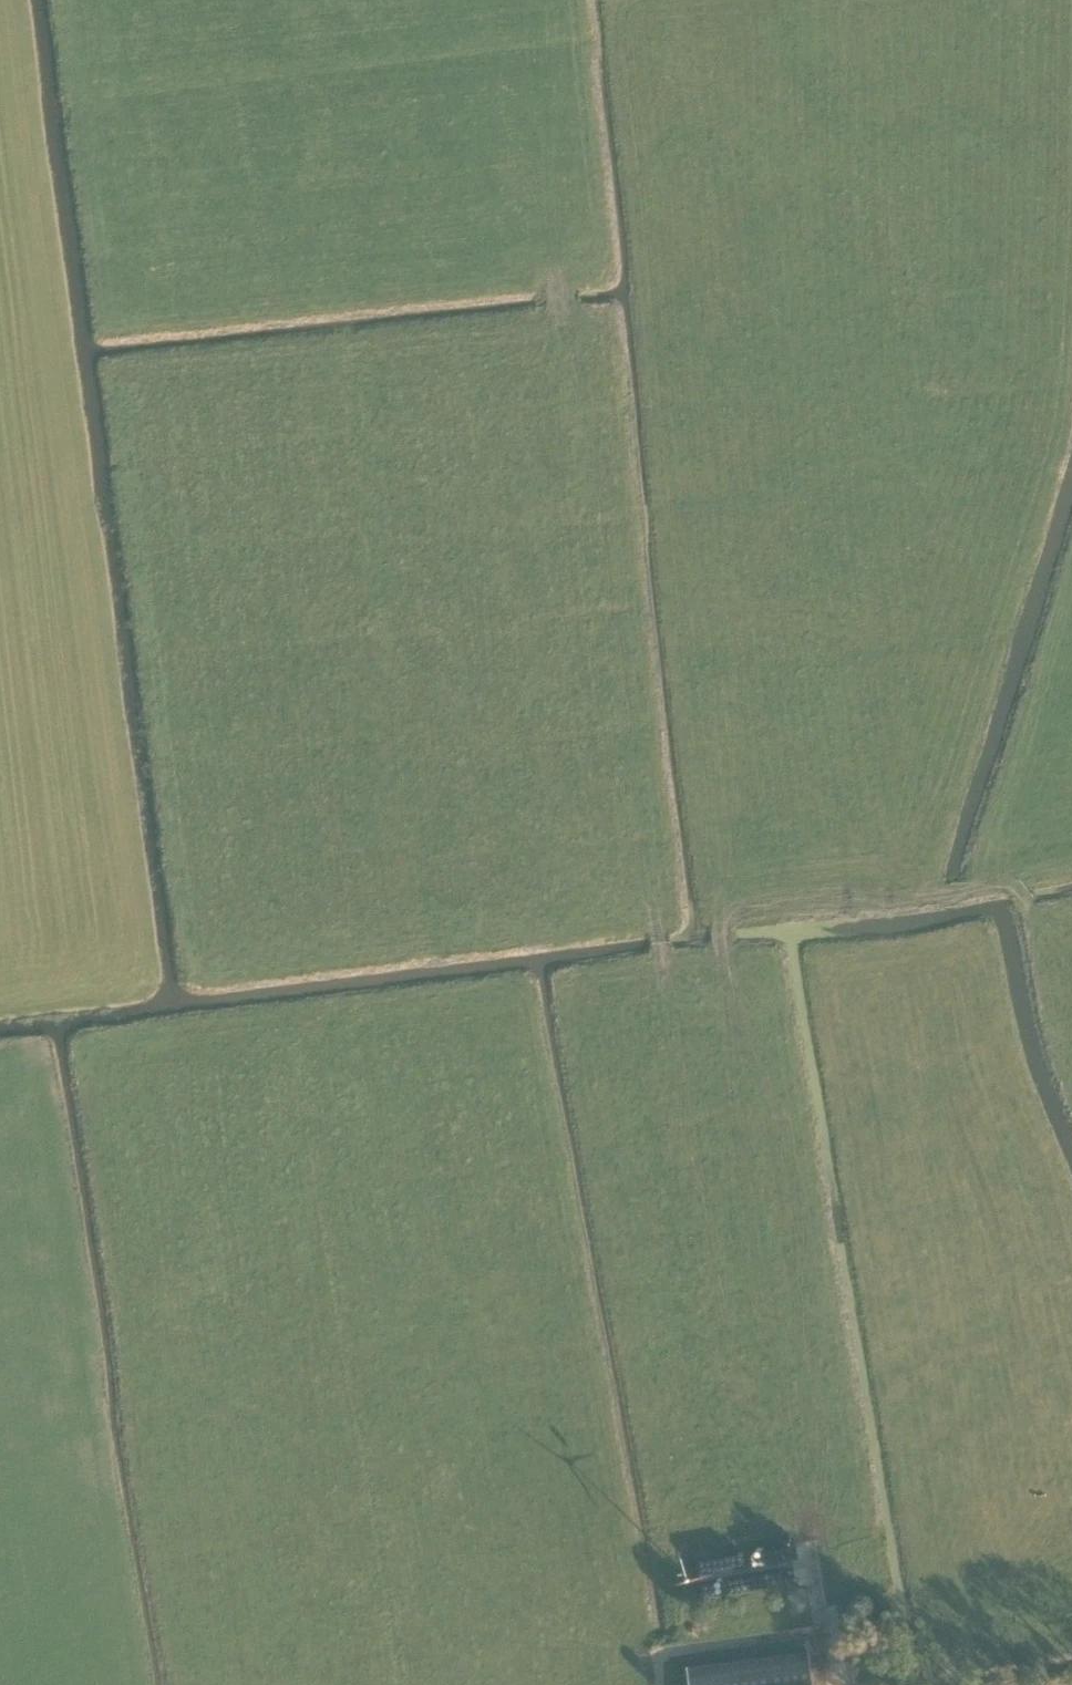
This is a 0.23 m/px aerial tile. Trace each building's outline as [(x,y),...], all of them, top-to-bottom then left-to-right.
[(807,1649),(686,1664),(689,1684),(811,1684),(807,1649)]
